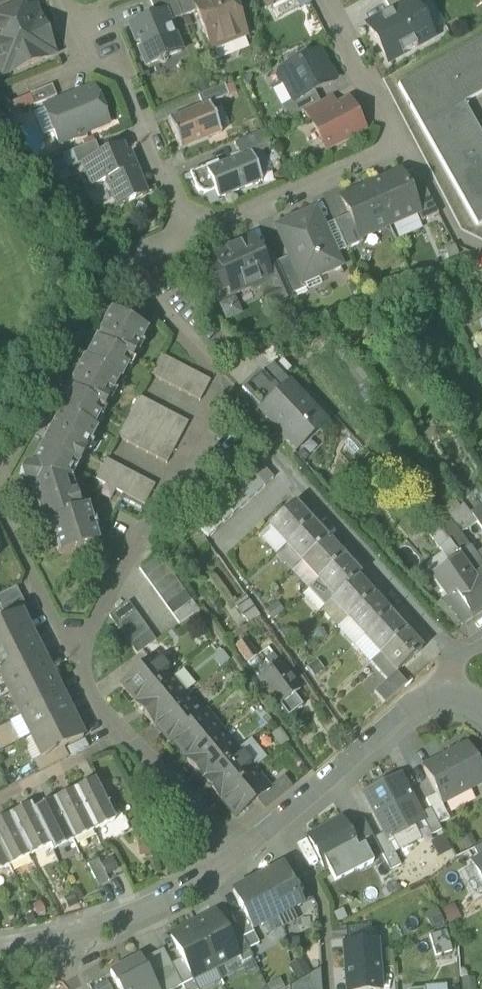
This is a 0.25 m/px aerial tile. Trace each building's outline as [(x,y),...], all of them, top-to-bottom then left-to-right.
[(14,12),(15,16),(28,11),(23,0),(5,0),(0,2),(0,18),(14,12)] [(182,18),(175,0),(149,0),(155,17),(164,13),(169,24),(182,18)] [(182,18),(196,13),(192,2),(196,0),(175,0),(182,18)] [(211,50),(245,36),(230,0),(196,0),(192,2),(196,13),(211,50)] [(268,10),(271,9),(288,0),(262,0),(268,10)] [(271,9),(277,21),(299,9),(294,0),(288,0),(271,9)] [(299,10),(310,4),(308,0),(294,0),(299,9),(299,10)] [(390,13),(411,1),(414,6),(424,0),(384,0),(383,0),(390,13)] [(415,43),(430,34),(414,6),(411,1),(390,13),(378,19),(381,23),(369,30),(388,64),(418,47),(415,43)] [(7,75),(54,55),(47,37),(42,39),(37,29),(43,27),(35,8),(28,11),(15,16),(14,12),(0,18),(0,62),(2,63),(7,75)] [(146,68),(160,62),(162,64),(165,64),(167,62),(167,59),(181,54),(169,24),(164,13),(155,17),(129,27),(136,44),(139,43),(141,49),(139,50),(146,68)] [(381,23),(378,19),(366,26),(369,30),(381,23)] [(47,37),(43,27),(37,29),(42,39),(47,37)] [(415,43),(418,47),(433,39),(430,34),(415,43)] [(422,129),(464,105),(481,95),(481,38),(398,86),(422,129)] [(318,53),(315,55),(322,68),(326,69),(318,53)] [(330,70),(326,69),(322,68),(315,55),(288,69),(285,68),(278,72),(276,77),(280,85),(285,86),(293,102),(294,103),(314,93),(333,83),(335,79),(330,70)] [(271,89),(281,108),(293,102),(285,86),(280,85),(271,89)] [(29,96),(34,107),(56,98),(52,87),(29,96)] [(198,97),(202,108),(209,105),(219,101),(228,97),(224,87),(198,97)] [(54,134),(58,146),(108,125),(94,91),(70,101),(69,99),(44,109),(54,134)] [(288,120),(303,112),(318,104),(319,104),(314,93),(294,103),(293,102),(281,108),(288,120)] [(34,107),(29,96),(4,107),(9,118),(34,107)] [(332,97),(319,104),(318,104),(323,115),(338,107),(332,97)] [(229,126),(219,101),(209,105),(219,130),(229,126)] [(312,121),(327,149),(362,131),(347,102),(338,107),(323,115),(312,121)] [(323,115),(318,104),(303,112),(309,123),(312,121),(323,115)] [(168,122),(179,151),(221,134),(219,130),(209,105),(202,108),(168,122)] [(464,105),(422,129),(477,227),(481,224),(481,138),(464,105)] [(54,134),(44,109),(32,114),(42,138),(54,134)] [(249,152),(250,156),(262,151),(270,148),(263,132),(255,136),(260,148),(249,152),(250,152),(249,152)] [(234,144),(238,155),(249,151),(249,152),(260,148),(255,136),(234,144)] [(63,162),(67,171),(82,165),(82,164),(100,157),(95,144),(61,158),(63,162)] [(106,182),(117,208),(146,196),(129,155),(125,156),(121,149),(117,150),(100,157),(82,164),(82,165),(91,188),(106,182)] [(189,175),(195,188),(198,193),(203,195),(209,195),(214,193),(217,201),(261,183),(260,179),(250,156),(249,152),(250,152),(249,152),(249,151),(238,155),(230,159),(231,162),(218,167),(217,164),(189,175)] [(271,174),(262,151),(250,156),(260,179),(271,174)] [(67,171),(63,162),(52,166),(59,184),(71,180),(67,171)] [(400,174),(371,187),(388,226),(416,214),(418,213),(407,190),(400,174)] [(416,214),(421,223),(438,216),(421,184),(407,190),(418,213),(416,214)] [(360,239),(388,226),(371,187),(341,200),(349,216),(359,239),(360,239)] [(290,258),(299,278),(300,277),(314,272),(316,277),(339,267),(315,212),(277,228),(290,258)] [(333,223),(346,251),(362,244),(360,239),(359,239),(349,216),(333,223)] [(346,251),(333,223),(326,227),(338,255),(346,251)] [(227,288),(231,296),(252,287),(254,290),(269,283),(271,282),(260,259),(252,240),(213,257),(218,267),(207,272),(217,292),(227,288)] [(278,303),(291,297),(271,254),(260,259),(271,282),(269,283),(273,292),(278,302),(278,303)] [(276,264),(291,297),(306,290),(303,283),(300,277),(299,278),(290,258),(276,264)] [(300,277),(303,283),(316,277),(314,272),(300,277)] [(269,306),(278,302),(273,292),(264,296),(269,306)] [(234,298),(218,305),(226,323),(242,315),(234,298)] [(48,522),(59,556),(99,543),(94,529),(87,532),(85,525),(92,523),(87,507),(81,509),(75,492),(67,495),(63,480),(71,481),(71,480),(72,479),(63,478),(70,464),(77,468),(87,450),(80,447),(83,441),(90,445),(97,431),(93,429),(100,417),(93,414),(96,408),(103,411),(109,400),(102,397),(105,391),(112,395),(119,381),(120,382),(128,369),(121,365),(124,359),(131,363),(137,352),(130,348),(133,342),(140,346),(147,332),(110,313),(98,335),(101,336),(97,342),(95,341),(84,361),(83,360),(70,383),(73,384),(69,391),(67,390),(56,411),(59,413),(49,433),(51,434),(48,441),(45,439),(30,468),(24,467),(19,475),(22,483),(29,484),(38,515),(41,514),(43,521),(40,522),(41,524),(48,522)] [(150,376),(160,382),(171,361),(161,356),(150,376)] [(181,366),(171,361),(160,382),(170,387),(181,366)] [(190,371),(181,366),(170,387),(180,392),(190,371)] [(274,367),(261,371),(280,392),(289,384),(274,367)] [(200,377),(190,371),(180,392),(189,397),(200,377)] [(241,389),(261,410),(280,392),(261,371),(241,389)] [(210,382),(200,377),(189,397),(199,402),(210,382)] [(260,410),(297,449),(325,423),(289,384),(280,392),(261,410),(260,410)] [(128,418),(138,423),(149,403),(139,398),(128,418)] [(158,408),(149,403),(138,423),(148,428),(158,408)] [(168,413),(158,408),(148,428),(158,434),(168,413)] [(178,418),(168,413),(158,434),(167,439),(178,418)] [(117,439),(127,444),(138,423),(128,418),(117,439)] [(188,423),(178,418),(167,439),(177,444),(188,423)] [(148,428),(138,423),(127,444),(137,449),(148,428)] [(158,434),(148,428),(137,449),(147,454),(158,434)] [(167,439),(158,434),(147,454),(157,459),(167,439)] [(177,444),(167,439),(157,459),(166,464),(177,444)] [(95,480),(105,485),(116,465),(106,460),(95,480)] [(258,463),(249,470),(264,487),(273,480),(258,463)] [(126,470),(116,465),(105,485),(115,491),(126,470)] [(135,475),(126,470),(115,491),(125,496),(135,475)] [(257,494),(264,487),(249,470),(241,477),(257,494)] [(145,480),(135,475),(125,496),(134,501),(145,480)] [(249,502),(257,494),(241,477),(233,485),(249,502)] [(155,486),(145,480),(134,501),(144,506),(155,486)] [(240,509),(249,502),(233,485),(225,492),(240,509)] [(232,516),(240,509),(225,492),(217,499),(232,516)] [(224,524),(232,516),(217,499),(209,507),(224,524)] [(269,528),(285,546),(310,523),(294,505),(269,528)] [(453,513),(464,529),(475,521),(472,516),(464,505),(453,513)] [(216,531),(224,524),(209,507),(200,514),(216,531)] [(481,531),(481,509),(472,516),(475,521),(481,531)] [(208,539),(216,531),(200,514),(192,521),(208,539)] [(446,519),(436,526),(448,541),(458,534),(446,519)] [(327,541),(310,523),(285,546),(302,564),(327,541)] [(450,543),(448,541),(436,526),(436,525),(428,532),(440,549),(450,543)] [(285,546),(269,528),(260,536),(276,554),(285,546)] [(463,540),(458,534),(448,541),(450,543),(453,547),(463,540)] [(453,547),(459,556),(469,549),(463,540),(453,547)] [(343,558),(327,541),(302,564),(318,581),(343,558)] [(481,612),(481,590),(459,556),(453,547),(450,543),(440,549),(442,553),(451,565),(433,577),(447,597),(454,592),(473,618),(481,612)] [(302,564),(285,546),(276,554),(293,572),(302,564)] [(473,555),(469,549),(459,556),(481,590),(481,568),(473,555)] [(473,555),(481,568),(481,549),(473,555)] [(451,565),(442,553),(424,565),(433,577),(451,565)] [(139,569),(146,578),(166,564),(159,555),(139,569)] [(343,558),(318,581),(334,599),(356,579),(359,576),(343,558)] [(146,578),(153,588),(172,574),(166,564),(146,578)] [(302,564),(293,572),(309,589),(318,581),(302,564)] [(153,588),(159,597),(179,583),(172,574),(153,588)] [(372,597),(356,579),(334,599),(331,602),(347,620),(372,597)] [(331,602),(334,599),(318,581),(309,589),(325,607),(331,602)] [(159,597),(166,606),(185,592),(179,583),(159,597)] [(21,598),(16,587),(0,595),(0,607),(1,608),(6,619),(20,612),(27,609),(22,598),(21,598)] [(166,606),(173,615),(192,601),(185,592),(166,606)] [(441,601),(462,625),(473,618),(454,592),(447,597),(441,601)] [(234,605),(248,624),(259,616),(245,597),(234,605)] [(389,615),(372,597),(347,620),(364,638),(389,615)] [(199,611),(192,601),(173,615),(179,625),(179,624),(199,611)] [(109,616),(116,626),(135,612),(129,602),(109,616)] [(347,620),(331,602),(325,607),(322,610),(338,628),(347,620)] [(30,634),(20,612),(6,619),(0,622),(0,649),(30,634)] [(116,626),(123,636),(142,622),(135,612),(116,626)] [(405,632),(389,615),(364,638),(380,655),(405,632)] [(364,638),(347,620),(338,628),(354,646),(364,638)] [(123,636),(130,645),(149,631),(142,622),(123,636)] [(156,641),(149,631),(130,645),(137,655),(156,641)] [(405,632),(380,655),(396,674),(422,651),(405,632)] [(30,634),(0,649),(0,675),(41,654),(30,634)] [(364,638),(354,646),(370,664),(380,655),(364,638)] [(236,647),(248,664),(257,658),(245,641),(236,647)] [(41,654),(0,675),(0,676),(10,696),(51,675),(41,654)] [(396,674),(380,655),(370,664),(387,682),(396,674)] [(265,662),(271,670),(279,665),(273,656),(265,662)] [(122,683),(138,703),(171,676),(155,657),(122,683)] [(265,662),(257,658),(248,664),(259,679),(271,670),(265,662)] [(280,664),(279,665),(271,670),(259,679),(279,707),(281,706),(294,696),(300,692),(280,664)] [(374,694),(384,705),(406,685),(396,674),(387,682),(374,694)] [(62,696),(51,675),(10,696),(21,717),(62,696)] [(153,723),(154,722),(187,695),(171,676),(138,703),(137,704),(153,723)] [(170,741),(173,739),(203,715),(187,695),(154,722),(170,741)] [(72,717),(62,696),(21,717),(31,737),(72,717)] [(302,708),(294,696),(281,706),(289,717),(302,708)] [(173,739),(188,759),(221,732),(205,713),(203,715),(173,739)] [(83,738),(72,717),(31,737),(42,759),(83,738)] [(187,760),(203,779),(237,751),(221,732),(188,759),(187,760)] [(250,740),(237,751),(253,770),(266,759),(250,740)] [(423,770),(441,804),(481,782),(481,775),(467,746),(423,770)] [(218,798),(220,797),(253,770),(237,751),(203,779),(218,798)] [(268,789),(253,770),(220,797),(236,817),(256,800),(269,790),(268,789)] [(364,795),(384,834),(387,840),(413,826),(423,821),(419,815),(399,776),(364,795)] [(256,800),(264,810),(292,787),(283,777),(268,789),(269,790),(256,800)] [(95,781),(74,792),(94,831),(115,821),(95,781)] [(74,792),(53,802),(73,842),(94,831),(74,792)] [(436,795),(425,800),(430,809),(438,825),(449,820),(436,795)] [(53,802),(33,812),(50,846),(52,852),(73,842),(53,802)] [(30,807),(10,817),(29,857),(50,846),(33,812),(30,807)] [(430,809),(419,815),(423,821),(430,836),(441,831),(438,825),(430,809)] [(0,822),(0,849),(9,867),(29,857),(10,817),(0,822)] [(326,868),(351,855),(358,851),(357,849),(348,831),(342,821),(308,839),(324,869),(326,868)] [(365,823),(348,831),(357,849),(363,846),(371,860),(381,855),(373,839),(365,823)] [(421,840),(413,826),(387,840),(394,854),(421,840)] [(394,854),(387,840),(384,834),(373,839),(381,855),(390,871),(400,865),(394,854)] [(450,852),(442,836),(430,843),(438,858),(450,852)] [(153,856),(152,841),(136,842),(137,857),(153,856)] [(363,846),(357,849),(358,851),(351,855),(360,871),(373,864),(371,860),(363,846)] [(9,867),(0,849),(0,871),(9,867)] [(326,868),(335,884),(360,871),(351,855),(326,868)] [(112,858),(100,864),(107,876),(118,870),(112,858)] [(479,860),(471,864),(473,867),(481,886),(481,859),(479,860)] [(87,865),(98,887),(109,881),(98,860),(87,865)] [(242,912),(252,930),(263,925),(292,910),(301,905),(282,867),(232,893),(242,912)] [(473,867),(460,874),(471,897),(481,892),(481,886),(473,867)] [(461,921),(454,904),(441,910),(449,927),(461,921)] [(444,924),(436,908),(422,915),(430,931),(444,924)] [(297,921),(292,910),(263,925),(269,936),(297,921)] [(236,926),(248,949),(259,943),(252,930),(242,912),(231,917),(236,926)] [(216,913),(193,925),(215,968),(238,956),(225,931),(216,913)] [(192,980),(215,968),(193,925),(170,937),(182,960),(192,980)] [(238,956),(242,963),(252,957),(248,949),(236,926),(225,931),(238,956)] [(371,927),(347,929),(348,945),(372,943),(371,927)] [(347,929),(330,930),(331,948),(344,947),(343,945),(348,945),(347,929)] [(452,951),(446,931),(429,936),(435,957),(452,951)] [(343,945),(344,947),(347,988),(380,988),(376,942),(372,943),(348,945),(343,945)] [(156,988),(175,988),(181,986),(171,965),(163,950),(142,961),(156,988)] [(215,968),(221,980),(245,968),(242,963),(238,956),(215,968)] [(119,988),(156,988),(142,961),(139,957),(110,972),(119,988)] [(307,976),(311,973),(301,957),(288,965),(298,982),(307,976)] [(183,988),(197,988),(192,980),(182,960),(171,965),(181,986),(183,988)] [(215,968),(192,980),(197,988),(204,988),(221,980),(215,968)] [(307,976),(308,988),(322,988),(320,968),(311,973),(307,976)] [(307,976),(298,982),(289,987),(289,988),(308,988),(307,976)] [(461,979),(461,988),(475,988),(475,978),(461,979)]
